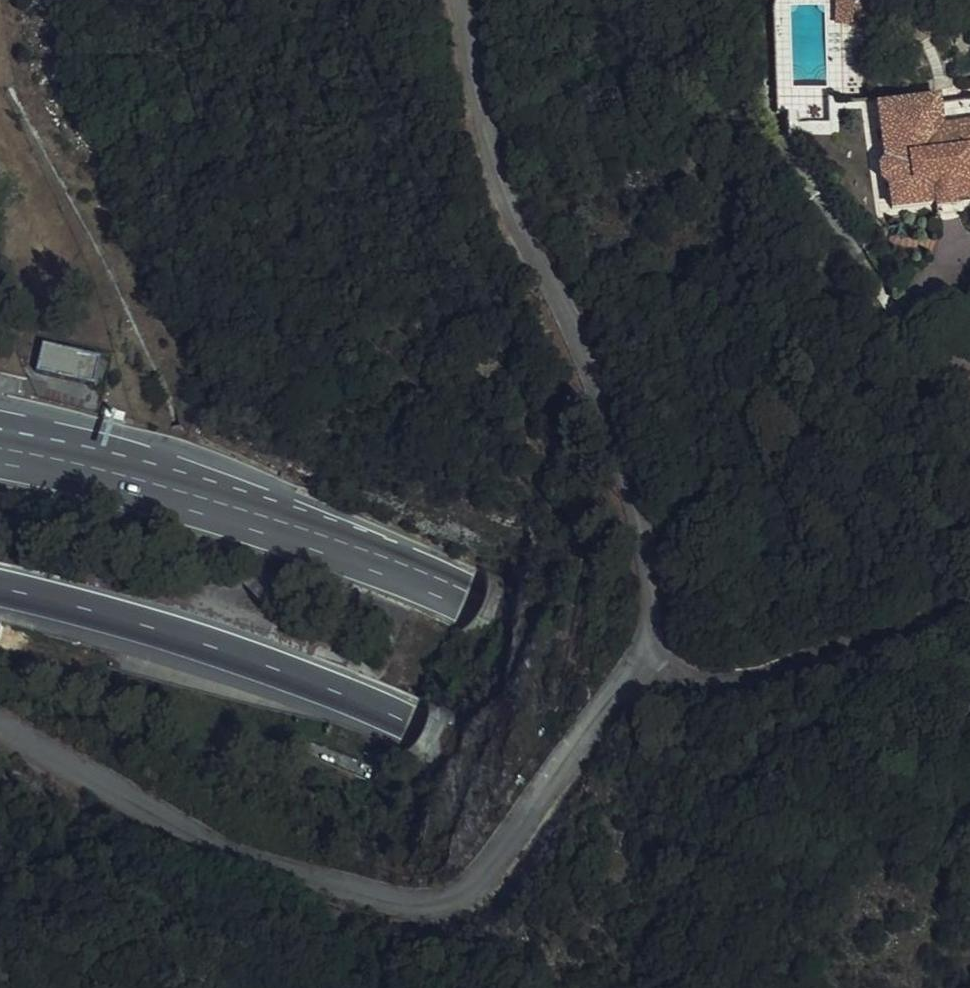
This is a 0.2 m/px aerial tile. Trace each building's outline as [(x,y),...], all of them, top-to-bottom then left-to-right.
[(836,26),(870,24),(881,4),(841,3),(836,26)] [(937,98),(938,107),(968,104),(967,95),(937,98)] [(968,104),(938,107),(937,98),(876,103),(882,151),(875,151),(877,169),(891,167),(895,198),(969,188),(969,117),(968,104)] [(98,356),(42,343),(35,371),(92,384),(98,356)]
